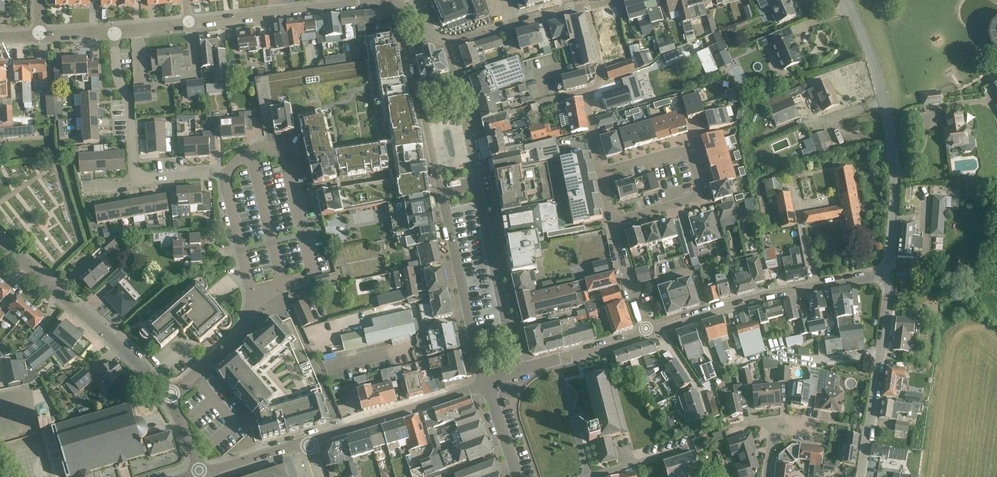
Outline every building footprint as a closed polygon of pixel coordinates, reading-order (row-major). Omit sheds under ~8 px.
[(431,2),(426,4),(435,25),(440,22),(442,27),(447,25),(449,30),(473,21),(471,16),(472,15),(466,0),(431,0),(430,0),(431,2)] [(472,15),(472,16),(474,22),(475,23),(476,22),(488,18),(489,17),(488,16),(487,13),(482,0),(466,0),(472,15)] [(540,4),(539,0),(517,0),(520,9),(526,8),(527,8),(540,4)] [(625,4),(629,21),(637,18),(639,23),(641,31),(636,32),(637,38),(647,35),(654,33),(651,23),(644,0),(639,0),(633,2),(625,4)] [(651,23),(660,21),(654,0),(644,0),(651,23)] [(690,19),(685,0),(667,0),(670,13),(678,11),(681,24),(682,23),(685,34),(683,36),(684,40),(687,40),(687,41),(695,39),(690,21),(691,21),(690,19)] [(702,0),(685,0),(690,19),(697,17),(694,6),(697,6),(700,17),(706,16),(703,4),(702,0)] [(761,8),(771,4),(776,15),(773,16),(776,23),(778,22),(779,23),(796,16),(788,0),(757,0),(761,8)] [(752,5),(743,8),(747,20),(755,18),(752,5)] [(390,10),(366,12),(368,25),(391,22),(390,10)] [(365,38),(367,38),(366,31),(369,30),(368,25),(366,12),(356,13),(358,26),(356,26),(357,39),(365,38)] [(356,13),(342,15),(345,40),(345,41),(357,39),(356,26),(358,26),(356,13)] [(591,40),(584,14),(569,18),(576,43),(575,44),(570,45),(576,69),(583,67),(585,76),(595,74),(597,64),(598,64),(592,39),(591,40)] [(320,44),(328,43),(345,40),(342,15),(340,15),(316,18),(320,44)] [(710,28),(712,33),(717,32),(713,17),(707,19),(710,28)] [(990,24),(988,34),(990,45),(996,51),(996,17),(990,24)] [(320,44),(316,18),(305,19),(306,33),(304,33),(305,40),(317,39),(318,44),(320,44)] [(576,43),(569,18),(558,21),(565,44),(574,41),(575,44),(576,43)] [(300,46),(299,41),(305,40),(304,33),(306,33),(305,19),(285,21),(289,48),(300,46)] [(289,48),(285,21),(273,22),(274,34),(269,34),(269,37),(271,48),(271,51),(289,48)] [(565,44),(558,21),(548,23),(552,40),(559,38),(562,48),(566,46),(565,44)] [(391,22),(368,25),(369,30),(376,29),(377,36),(394,33),(392,22),(391,22)] [(552,53),(550,46),(546,31),(542,27),(542,25),(516,32),(520,50),(538,45),(539,49),(543,48),(545,55),(552,53)] [(789,39),(785,28),(770,35),(774,45),(773,46),(783,70),(800,62),(797,54),(799,54),(795,45),(794,46),(790,38),(789,39)] [(269,37),(256,39),(255,31),(246,32),(246,33),(237,35),(240,51),(248,50),(248,52),(258,51),(257,50),(271,48),(269,37)] [(721,31),(712,35),(721,52),(729,48),(721,31)] [(400,179),(401,179),(426,175),(427,175),(427,170),(426,166),(426,164),(425,164),(424,164),(423,160),(421,148),(423,148),(421,140),(420,132),(419,132),(411,100),(409,100),(406,80),(403,80),(398,49),(397,49),(394,33),(377,36),(370,37),(367,38),(365,38),(365,41),(368,60),(255,79),(263,130),(264,130),(274,128),(274,129),(275,135),(294,132),(294,131),(301,129),(303,140),(314,185),(337,180),(336,179),(398,170),(399,170),(399,175),(400,179)] [(203,67),(212,66),(214,82),(229,80),(225,50),(219,50),(217,36),(200,37),(201,47),(203,67)] [(474,44),(477,54),(483,52),(483,53),(503,46),(500,36),(474,44)] [(656,41),(657,43),(660,54),(675,50),(673,40),(664,43),(663,39),(656,41)] [(473,71),(485,67),(486,67),(485,62),(480,64),(477,54),(474,44),(473,44),(459,49),(466,69),(472,67),(473,71)] [(641,54),(638,45),(629,47),(632,60),(635,71),(650,66),(650,64),(654,63),(653,61),(649,52),(641,54)] [(433,47),(423,49),(425,56),(417,58),(421,78),(430,76),(430,78),(440,76),(439,73),(447,71),(443,52),(434,54),(433,47)] [(680,49),(663,56),(666,63),(683,56),(680,49)] [(169,51),(173,84),(181,83),(180,68),(190,67),(188,52),(181,52),(180,50),(169,51)] [(173,84),(169,51),(158,52),(159,55),(151,55),(153,71),(163,70),(164,85),(173,84)] [(74,58),(75,76),(83,75),(83,82),(88,82),(88,78),(99,77),(98,62),(87,62),(87,57),(74,58)] [(486,67),(485,67),(487,72),(483,74),(469,78),(477,100),(477,101),(498,94),(496,89),(525,79),(518,57),(486,67)] [(75,76),(74,58),(62,58),(62,64),(53,65),(54,82),(63,81),(63,83),(68,83),(68,76),(75,76)] [(46,61),(30,62),(31,82),(31,74),(39,73),(40,87),(47,86),(46,61)] [(631,61),(605,69),(609,80),(635,71),(631,61)] [(30,62),(14,63),(14,74),(15,74),(16,83),(31,82),(30,62)] [(558,92),(565,91),(586,85),(583,72),(562,77),(555,79),(558,92)] [(610,96),(603,98),(607,110),(631,103),(631,102),(635,101),(642,99),(638,85),(637,83),(638,82),(636,75),(622,80),(623,80),(625,88),(624,88),(614,92),(609,93),(610,96)] [(203,80),(186,81),(188,98),(205,96),(203,80)] [(829,82),(808,91),(811,99),(818,96),(824,111),(838,104),(835,96),(832,89),(829,82)] [(526,84),(518,86),(520,94),(529,92),(526,84)] [(152,102),(150,85),(133,87),(135,104),(152,102)] [(765,101),(768,108),(776,127),(799,117),(792,98),(807,91),(804,85),(765,101)] [(687,117),(703,112),(697,95),(702,93),(700,89),(694,91),(695,94),(681,98),(687,117)] [(47,117),(55,116),(55,108),(53,91),(45,92),(47,117)] [(55,108),(61,108),(60,94),(57,94),(56,91),(53,91),(55,108)] [(74,107),(81,107),(97,106),(97,93),(81,94),(81,95),(74,95),(74,107)] [(940,93),(922,95),(923,104),(941,101),(940,93)] [(498,94),(477,101),(479,109),(501,103),(500,98),(499,99),(498,94)] [(565,102),(566,106),(571,133),(588,130),(582,97),(565,102)] [(507,112),(516,111),(516,109),(509,111),(507,103),(501,104),(501,103),(479,109),(482,118),(507,112)] [(539,103),(530,105),(533,115),(537,114),(540,107),(539,103)] [(81,107),(82,118),(98,118),(97,106),(81,107)] [(708,128),(728,122),(723,106),(703,112),(708,128)] [(12,128),(11,107),(2,107),(3,122),(0,122),(0,129),(12,128)] [(665,114),(671,135),(687,130),(681,110),(665,114)] [(507,112),(482,118),(482,120),(481,120),(484,129),(510,122),(508,116),(517,114),(516,111),(507,112)] [(232,120),(233,137),(246,137),(245,131),(252,131),(251,112),(239,113),(239,119),(232,120)] [(597,128),(612,124),(617,122),(614,112),(595,118),(597,128)] [(233,137),(232,120),(225,120),(224,114),(213,115),(214,132),(215,138),(221,138),(233,137)] [(650,119),(656,140),(671,135),(665,114),(650,119)] [(947,147),(959,146),(960,149),(965,153),(971,152),(975,146),(974,140),(969,136),(965,137),(964,128),(962,114),(945,116),(947,130),(945,131),(947,147)] [(77,131),(83,130),(99,129),(98,118),(82,118),(76,119),(77,131)] [(635,124),(640,144),(656,140),(650,119),(635,124)] [(510,122),(484,129),(487,137),(532,126),(531,123),(523,125),(522,121),(513,124),(514,125),(511,126),(510,122)] [(147,139),(165,137),(164,122),(146,123),(147,139)] [(550,129),(549,123),(544,125),(546,133),(547,139),(561,136),(559,127),(550,129)] [(547,139),(546,133),(544,125),(543,124),(532,127),(532,126),(487,137),(487,138),(486,138),(492,158),(506,154),(506,151),(523,146),(547,139)] [(640,144),(635,124),(619,129),(625,149),(640,144)] [(34,136),(34,127),(12,128),(0,129),(0,138),(34,136)] [(54,127),(45,128),(45,137),(54,136),(54,127)] [(99,142),(99,129),(83,130),(83,143),(99,142)] [(725,145),(723,138),(720,129),(700,135),(705,151),(725,145)] [(196,139),(197,157),(210,156),(210,152),(216,152),(215,138),(214,132),(203,132),(203,139),(196,139)] [(815,148),(808,151),(810,157),(829,149),(821,132),(810,137),(815,148)] [(197,157),(196,139),(189,140),(189,133),(177,134),(179,154),(185,154),(185,158),(197,157)] [(607,156),(621,152),(615,133),(601,137),(607,156)] [(166,152),(165,137),(147,139),(148,154),(166,152)] [(543,143),(523,148),(523,146),(506,151),(506,154),(507,155),(492,159),(494,172),(522,166),(522,167),(542,162),(547,161),(561,158),(556,139),(543,143)] [(725,145),(705,151),(710,166),(730,160),(725,145)] [(124,151),(109,152),(110,171),(125,170),(124,151)] [(109,152),(94,153),(95,171),(110,171),(109,152)] [(560,159),(574,223),(603,217),(599,195),(595,175),(596,175),(591,152),(560,159)] [(95,171),(94,153),(79,154),(80,172),(95,171)] [(709,183),(734,175),(730,160),(710,166),(714,181),(709,182),(709,183)] [(554,204),(547,163),(494,173),(497,187),(498,187),(500,199),(499,199),(502,213),(541,207),(554,204)] [(840,206),(821,209),(824,220),(842,217),(845,216),(849,235),(861,233),(858,214),(860,214),(851,167),(834,170),(840,206)] [(652,189),(659,187),(654,170),(647,173),(652,189)] [(317,194),(322,216),(388,204),(429,196),(430,196),(427,175),(426,175),(401,179),(353,186),(354,187),(338,189),(317,194)] [(734,175),(709,183),(714,198),(732,193),(727,178),(735,175),(734,175)] [(621,198),(638,193),(633,177),(616,182),(621,198)] [(967,192),(977,191),(975,178),(965,180),(967,192)] [(190,206),(197,205),(198,212),(211,211),(210,193),(202,194),(201,187),(189,188),(191,212),(190,206)] [(191,212),(189,188),(176,189),(177,190),(170,191),(172,217),(179,216),(179,213),(191,212)] [(783,194),(775,195),(781,227),(796,225),(790,193),(783,194)] [(166,195),(154,197),(157,213),(169,211),(166,195)] [(429,196),(388,204),(394,235),(397,234),(397,235),(415,231),(430,229),(430,227),(434,226),(432,211),(429,196)] [(154,197),(142,200),(145,215),(157,213),(154,197)] [(934,197),(932,223),(944,224),(945,209),(951,209),(952,198),(934,197)] [(142,200),(130,202),(133,217),(145,215),(142,200)] [(130,202),(119,204),(121,219),(133,217),(130,202)] [(541,234),(543,233),(547,233),(559,231),(560,231),(565,230),(560,203),(554,204),(541,207),(502,213),(506,239),(520,237),(541,234)] [(734,203),(717,206),(720,221),(737,218),(734,203)] [(119,204),(107,206),(109,221),(121,219),(119,204)] [(109,221),(107,206),(95,208),(97,223),(109,221)] [(688,215),(692,227),(690,231),(691,236),(696,238),(697,243),(721,235),(712,208),(688,215)] [(657,221),(662,239),(678,234),(673,216),(657,221)] [(767,217),(757,219),(760,233),(769,231),(767,217)] [(216,228),(215,220),(211,220),(208,223),(208,228),(216,228)] [(642,226),(647,244),(662,239),(657,221),(642,226)] [(913,258),(913,249),(922,249),(922,239),(912,238),(913,223),(900,223),(897,257),(913,258)] [(430,229),(415,231),(416,237),(403,240),(404,246),(407,247),(417,246),(437,242),(434,226),(430,227),(430,229)] [(647,244),(642,226),(626,231),(631,248),(647,244)] [(191,236),(191,234),(179,235),(179,241),(173,241),(173,244),(171,246),(172,254),(174,256),(174,260),(184,259),(184,258),(191,258),(191,263),(202,262),(201,252),(200,252),(199,246),(205,246),(204,235),(200,235),(191,236)] [(541,234),(520,237),(506,239),(508,256),(511,274),(536,269),(534,260),(541,258),(538,243),(543,242),(542,234),(541,234)] [(108,253),(118,243),(120,241),(115,235),(102,247),(108,253)] [(413,268),(413,269),(441,263),(437,244),(417,248),(420,261),(408,264),(409,269),(413,268)] [(686,246),(681,248),(683,256),(689,254),(686,246)] [(774,248),(763,250),(765,262),(767,270),(771,279),(776,278),(779,274),(777,259),(774,248)] [(805,278),(803,265),(799,248),(789,249),(791,257),(782,258),(787,282),(805,278)] [(696,253),(689,255),(693,267),(698,266),(699,265),(698,263),(696,253)] [(757,253),(745,256),(747,262),(748,267),(750,273),(751,273),(753,284),(764,281),(771,280),(771,279),(767,270),(762,272),(758,259),(757,253)] [(78,276),(90,289),(108,272),(97,259),(78,276)] [(606,260),(592,264),(595,275),(609,272),(606,260)] [(636,277),(649,273),(647,266),(634,270),(636,277)] [(735,277),(733,277),(734,283),(737,295),(755,290),(753,284),(751,273),(750,273),(748,267),(740,269),(741,275),(735,277)] [(417,287),(413,269),(413,268),(409,269),(389,274),(390,279),(394,278),(397,289),(404,287),(405,290),(376,297),(379,307),(408,300),(419,297),(447,290),(443,270),(424,273),(427,285),(417,287)] [(108,282),(114,289),(105,297),(121,315),(135,303),(118,284),(127,277),(121,270),(108,282)] [(528,295),(536,294),(534,283),(536,283),(533,272),(512,277),(516,295),(528,293),(528,295)] [(573,285),(536,294),(528,295),(528,293),(516,295),(523,323),(536,320),(535,318),(579,307),(584,306),(585,306),(583,297),(587,296),(586,293),(615,286),(612,273),(573,283),(573,285)] [(649,273),(636,277),(639,284),(651,281),(649,273)] [(315,277),(317,287),(318,287),(318,288),(331,285),(331,283),(329,274),(315,277)] [(715,277),(719,293),(720,298),(730,295),(726,281),(725,275),(715,277)] [(719,293),(715,277),(708,279),(710,286),(705,287),(709,303),(719,301),(717,294),(719,293)] [(667,316),(680,312),(679,310),(686,307),(686,310),(699,305),(690,278),(677,282),(678,282),(671,284),(658,288),(667,316)] [(1,302),(12,290),(0,279),(0,301),(1,302)] [(220,310),(205,292),(206,291),(207,290),(207,289),(207,288),(208,287),(208,286),(207,285),(207,284),(207,283),(206,282),(205,281),(204,280),(203,279),(202,279),(200,279),(199,279),(197,279),(196,280),(188,287),(189,289),(158,316),(157,314),(143,326),(142,327),(141,328),(141,329),(141,330),(140,331),(140,332),(140,333),(141,334),(141,335),(141,336),(142,336),(143,337),(143,338),(144,338),(145,339),(146,339),(147,339),(148,340),(149,339),(150,339),(151,339),(152,339),(153,338),(161,348),(180,332),(187,341),(194,335),(200,343),(218,326),(219,327),(219,328),(221,329),(222,329),(223,329),(225,329),(226,329),(227,329),(228,329),(229,328),(230,327),(231,326),(231,325),(231,324),(232,323),(232,322),(232,321),(232,320),(231,319),(231,318),(230,317),(222,308),(220,310)] [(861,325),(855,326),(852,307),(858,306),(855,291),(850,291),(850,287),(831,290),(833,304),(836,320),(837,319),(840,336),(824,338),(827,355),(842,353),(865,349),(861,325)] [(585,306),(584,306),(588,313),(605,308),(623,302),(618,288),(600,294),(603,302),(593,305),(590,297),(588,298),(587,296),(583,297),(585,306)] [(419,297),(408,300),(409,303),(418,302),(419,306),(438,302),(438,303),(449,301),(447,291),(447,290),(419,297)] [(820,318),(818,310),(826,308),(823,293),(807,296),(812,319),(820,318)] [(21,319),(32,307),(20,297),(9,309),(21,319)] [(795,299),(783,301),(788,321),(799,319),(795,299)] [(438,302),(419,306),(422,321),(425,320),(425,323),(434,321),(434,319),(452,315),(449,301),(438,303),(438,302)] [(303,330),(314,325),(304,302),(293,307),(303,330)] [(605,309),(613,334),(633,328),(624,302),(605,309)] [(764,306),(768,319),(782,316),(779,302),(774,304),(772,304),(764,306)] [(768,319),(764,306),(763,306),(762,306),(748,309),(750,317),(758,315),(760,325),(768,323),(767,320),(768,319)] [(32,307),(21,319),(34,329),(45,317),(32,307)] [(343,345),(331,348),(333,354),(344,351),(367,345),(391,340),(399,338),(410,335),(415,334),(413,321),(410,310),(391,315),(377,318),(372,320),(373,328),(363,331),(341,336),(343,345)] [(741,326),(750,323),(747,312),(738,315),(741,326)] [(719,336),(725,351),(728,350),(725,341),(728,340),(727,336),(722,316),(715,318),(717,325),(715,326),(718,336),(719,336)] [(281,324),(276,318),(264,328),(265,328),(254,337),(254,336),(242,347),(243,347),(235,354),(234,354),(214,371),(225,383),(225,382),(234,392),(233,392),(253,415),(255,414),(258,426),(257,426),(262,441),(281,435),(281,434),(287,432),(287,433),(315,425),(315,426),(330,421),(323,396),(323,397),(321,391),(321,390),(291,320),(281,324)] [(576,328),(573,318),(559,322),(539,327),(525,331),(530,354),(533,356),(563,348),(596,339),(592,323),(576,328)] [(717,325),(715,318),(703,322),(711,348),(715,347),(721,364),(728,362),(724,351),(725,351),(719,336),(718,336),(715,326),(717,325)] [(910,338),(910,334),(913,334),(914,320),(897,318),(895,332),(895,336),(894,336),(893,349),(907,351),(909,338),(910,338)] [(801,335),(809,333),(806,319),(798,321),(801,335)] [(750,323),(741,326),(731,329),(736,350),(742,349),(744,358),(765,352),(757,321),(750,323)] [(807,324),(809,333),(810,335),(826,331),(824,321),(807,324)] [(78,331),(71,326),(67,322),(59,331),(54,326),(41,341),(46,345),(47,345),(55,354),(54,355),(55,355),(65,367),(79,355),(82,357),(92,345),(83,337),(84,337),(82,335),(85,331),(81,328),(78,331)] [(425,346),(427,355),(446,352),(447,356),(456,354),(455,350),(459,349),(454,325),(425,331),(425,330),(418,332),(416,336),(419,347),(425,346)] [(704,354),(700,342),(694,325),(675,332),(681,348),(684,348),(688,360),(704,354)] [(767,325),(759,327),(762,339),(770,337),(767,325)] [(34,345),(45,332),(40,328),(29,340),(34,345)] [(391,340),(393,345),(411,341),(410,335),(399,338),(391,340)] [(785,338),(787,348),(804,344),(802,335),(785,338)] [(658,340),(653,341),(653,340),(639,345),(642,357),(657,352),(655,348),(660,346),(658,340)] [(25,360),(30,379),(37,373),(35,370),(55,355),(54,355),(55,354),(47,345),(46,345),(47,345),(28,361),(26,359),(25,360)] [(642,357),(639,345),(626,349),(630,361),(642,357)] [(630,361),(626,349),(613,353),(617,365),(630,361)] [(22,381),(18,361),(16,352),(10,354),(12,362),(3,364),(9,388),(23,385),(22,381)] [(666,360),(671,356),(668,352),(663,355),(666,360)] [(433,381),(436,380),(437,387),(439,386),(440,390),(446,389),(444,382),(466,378),(460,354),(428,361),(433,381)] [(671,356),(666,360),(669,364),(664,367),(666,370),(661,373),(666,382),(672,378),(672,379),(683,372),(675,360),(674,360),(671,356)] [(709,359),(697,364),(700,373),(702,372),(705,382),(713,379),(716,378),(709,359)] [(18,361),(22,381),(30,379),(25,360),(18,361)] [(109,365),(96,375),(103,383),(107,379),(111,383),(119,377),(118,376),(123,372),(115,363),(111,367),(109,365)] [(739,372),(742,384),(743,387),(753,384),(749,370),(748,366),(740,369),(740,372),(739,372)] [(779,367),(778,382),(789,383),(790,367),(779,367)] [(903,379),(904,370),(887,367),(883,396),(893,397),(894,392),(900,393),(901,387),(902,380),(902,379),(903,379)] [(396,402),(391,383),(390,379),(395,377),(393,368),(380,371),(384,385),(371,388),(357,391),(363,411),(381,406),(396,402)] [(84,369),(66,384),(75,395),(94,380),(84,369)] [(655,373),(654,369),(636,374),(643,386),(650,382),(647,378),(655,373)] [(796,384),(794,397),(793,397),(791,406),(803,407),(803,405),(808,405),(809,396),(815,397),(816,393),(816,394),(819,371),(814,370),(813,376),(810,376),(809,381),(803,381),(803,385),(796,384)] [(827,383),(828,373),(819,371),(816,394),(823,394),(821,409),(840,412),(842,392),(829,390),(830,383),(827,383)] [(683,372),(672,379),(680,390),(690,383),(683,372)] [(418,373),(402,377),(406,397),(409,399),(423,395),(418,374),(418,373)] [(418,374),(423,395),(431,393),(426,373),(418,374)] [(596,427),(586,430),(589,441),(595,440),(601,463),(616,459),(611,437),(628,433),(614,379),(607,381),(606,374),(584,379),(596,427)] [(356,385),(367,382),(366,376),(354,378),(356,385)] [(705,382),(701,384),(706,393),(712,391),(716,390),(713,379),(705,382)] [(747,406),(743,387),(742,384),(733,386),(736,397),(726,399),(730,416),(732,416),(733,417),(737,416),(737,414),(742,413),(741,408),(747,406)] [(765,386),(768,408),(781,406),(778,385),(765,386)] [(768,408),(765,386),(752,388),(754,409),(768,408)] [(682,410),(700,405),(695,391),(678,397),(682,410)] [(425,422),(473,406),(470,397),(434,410),(422,413),(425,422)] [(896,403),(893,402),(882,400),(879,417),(891,419),(897,420),(898,412),(908,414),(907,417),(920,419),(922,405),(919,404),(919,403),(904,401),(904,404),(902,404),(903,400),(896,399),(896,403)] [(716,403),(710,405),(713,417),(719,415),(716,403)] [(700,405),(682,410),(685,420),(689,422),(692,421),(692,422),(704,418),(700,405)] [(71,476),(81,474),(79,476),(93,476),(92,475),(87,472),(118,463),(119,466),(128,463),(127,460),(145,455),(144,453),(146,452),(144,447),(148,446),(151,457),(177,450),(172,433),(147,440),(146,438),(146,437),(147,436),(148,434),(148,432),(148,430),(148,428),(147,426),(145,423),(144,421),(143,421),(141,420),(140,420),(138,420),(135,420),(133,415),(135,415),(133,407),(131,407),(130,406),(59,427),(54,419),(51,419),(50,415),(37,418),(41,430),(53,427),(53,428),(52,429),(67,476),(71,476)] [(473,406),(425,422),(427,430),(434,427),(455,421),(454,420),(476,413),(473,406)] [(443,434),(480,423),(476,413),(454,420),(455,421),(456,425),(442,430),(443,434)] [(418,415),(403,420),(409,439),(405,440),(408,451),(427,445),(418,415)] [(403,420),(393,423),(398,442),(405,440),(409,439),(403,420)] [(896,422),(894,431),(907,433),(909,424),(896,422)] [(393,423),(381,427),(387,445),(388,451),(400,448),(398,442),(393,423)] [(469,461),(491,453),(480,423),(443,434),(443,435),(437,437),(437,436),(430,438),(434,450),(429,458),(420,462),(422,467),(425,476),(439,471),(468,460),(469,461)] [(381,427),(368,430),(368,431),(374,452),(375,454),(382,452),(380,447),(387,445),(381,427)] [(430,438),(437,436),(434,427),(427,430),(430,438)] [(346,437),(350,452),(343,455),(346,464),(343,465),(343,466),(347,476),(352,476),(357,475),(352,458),(374,452),(368,431),(346,437)] [(846,447),(856,448),(858,434),(848,433),(846,447)] [(738,454),(741,465),(736,466),(739,476),(753,476),(758,467),(755,457),(757,456),(750,434),(728,441),(732,456),(738,454)] [(694,447),(705,442),(703,436),(692,441),(694,447)] [(350,452),(346,437),(331,441),(324,457),(326,466),(330,466),(332,470),(343,466),(343,465),(346,464),(343,455),(350,452)] [(705,442),(694,447),(697,453),(707,449),(705,442)] [(809,461),(812,445),(800,443),(799,445),(792,445),(786,450),(795,462),(798,460),(809,461)] [(809,461),(809,465),(814,466),(813,476),(818,476),(820,476),(824,446),(812,445),(809,461)] [(856,448),(846,447),(844,446),(842,463),(854,464),(856,448)] [(873,446),(871,455),(872,456),(888,458),(904,460),(905,451),(889,449),(873,446)] [(795,462),(786,450),(779,455),(778,462),(776,462),(774,474),(791,476),(792,464),(795,462)] [(685,476),(686,476),(700,473),(694,453),(679,457),(685,476)] [(679,457),(663,462),(667,476),(685,476),(679,457)] [(499,474),(494,461),(455,475),(455,476),(491,476),(499,474)] [(824,462),(822,470),(834,472),(835,464),(824,462)] [(911,476),(915,476),(916,476),(920,463),(915,462),(911,476)] [(293,465),(257,476),(296,476),(293,465)] [(422,467),(410,471),(412,476),(425,476),(422,467)]
